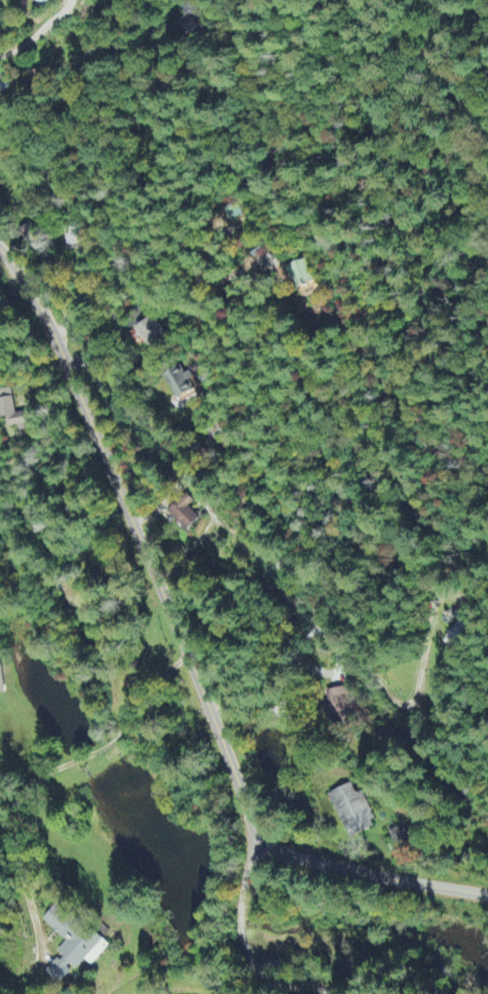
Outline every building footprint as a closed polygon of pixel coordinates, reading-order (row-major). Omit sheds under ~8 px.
[(10,80),(0,75),(0,98),(2,99),(10,80)] [(290,267),(298,288),(316,281),(308,260),(290,267)] [(135,329),(149,349),(167,337),(153,317),(135,329)] [(165,376),(179,404),(197,394),(183,367),(165,376)] [(10,390),(0,391),(0,420),(6,419),(7,427),(24,425),(23,413),(14,414),(10,390)] [(188,509),(194,503),(185,494),(166,513),(186,532),(199,519),(188,509)] [(329,725),(355,717),(347,687),(326,693),(328,701),(323,703),(329,725)] [(328,795),(348,840),(376,827),(360,793),(355,795),(350,784),(328,795)] [(42,921),(65,943),(56,952),(61,957),(45,974),(59,987),(73,971),(75,973),(85,962),(92,967),(110,948),(95,933),(92,936),(58,904),(42,921)]
